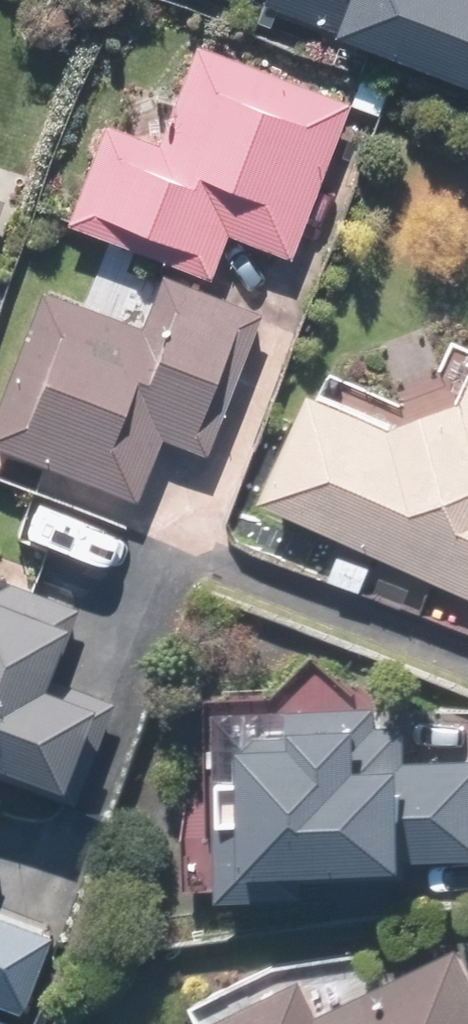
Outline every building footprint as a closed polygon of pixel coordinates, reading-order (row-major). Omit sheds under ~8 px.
[(353,32),(357,22),(467,67),(467,0),(274,0),(353,32)] [(299,257),(362,94),(205,33),(165,137),(112,117),(73,219),(220,275),(236,233),(299,257)] [(16,197),(0,191),(0,235),(16,197)] [(51,289),(0,415),(0,433),(149,493),(173,433),(214,449),(271,307),(175,268),(167,286),(104,260),(87,303),(51,289)] [(334,370),(276,493),(467,585),(467,404),(421,416),(334,370)] [(88,774),(117,691),(61,671),(83,608),(0,579),(0,743),(88,774)] [(240,696),(235,883),(323,885),(323,871),(424,875),(424,849),(467,851),(467,758),(417,756),(418,720),(391,719),(392,700),(240,696)] [(13,804),(0,798),(0,833),(13,804)] [(29,1011),(62,935),(0,909),(0,999),(29,1011)] [(232,1005),(240,1023),(467,1023),(467,945),(332,1005),(316,968),(232,1005)]
